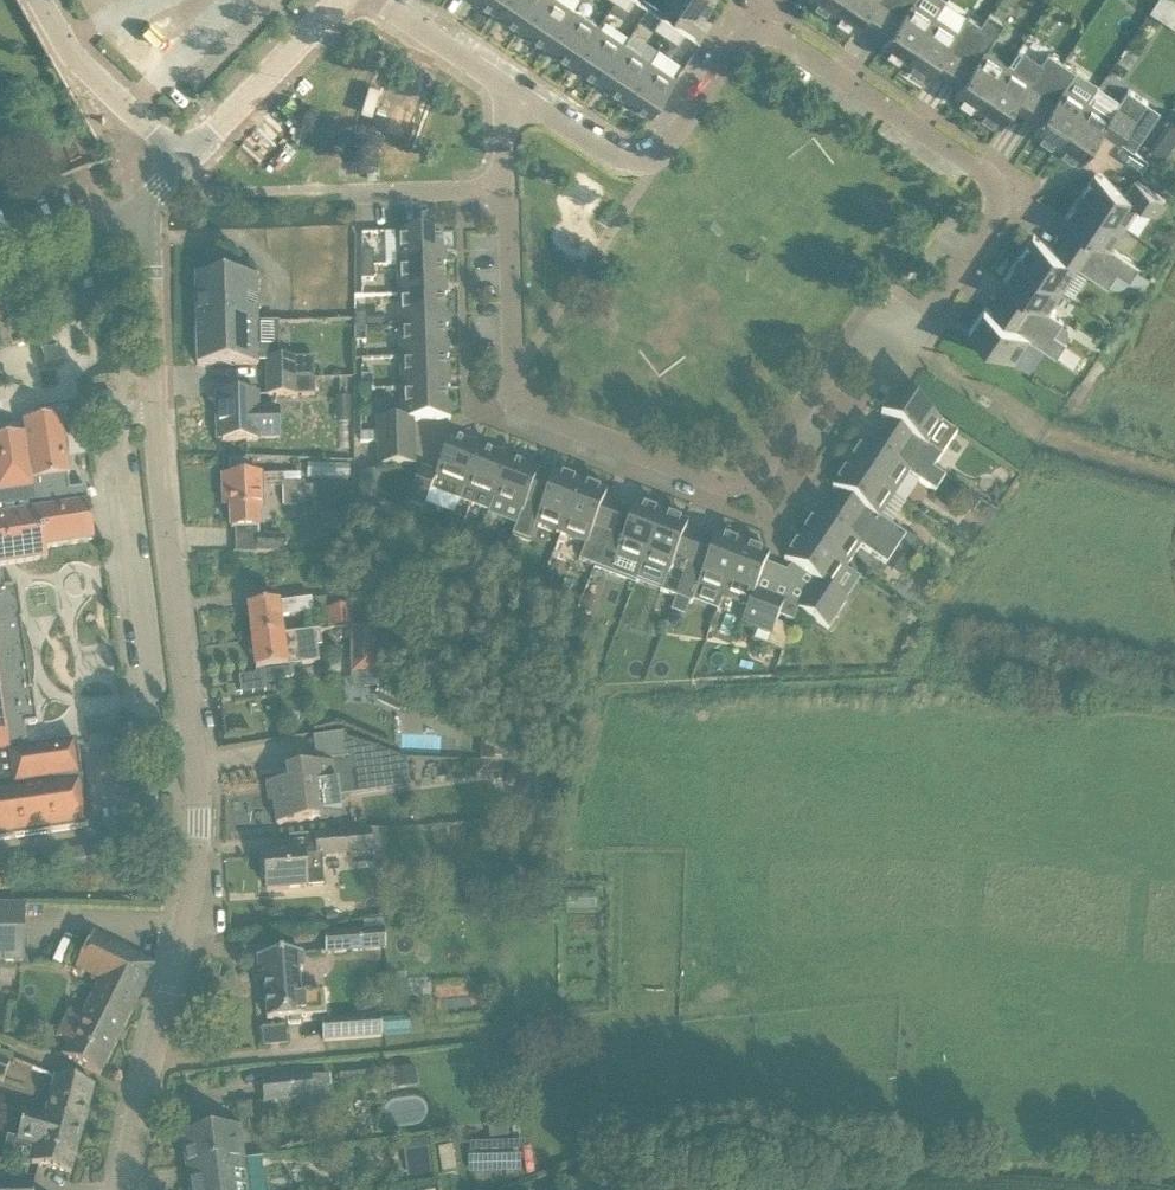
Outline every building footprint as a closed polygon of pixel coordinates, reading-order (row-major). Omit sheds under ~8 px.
[(480,3),(482,0),(496,9),(502,0),(476,0),(480,3)] [(496,9),(494,12),(506,20),(508,17),(521,27),(539,0),(502,0),(496,9)] [(521,27),(520,29),(532,37),(533,34),(547,44),(573,6),(577,0),(539,0),(521,27)] [(609,6),(625,17),(632,8),(627,5),(630,0),(614,0),(609,6)] [(688,24),(696,11),(703,16),(714,0),(651,0),(688,24)] [(834,12),(842,0),(816,0),(834,12)] [(834,12),(857,28),(876,0),(842,0),(834,12)] [(889,7),(902,16),(883,45),(906,60),(937,15),(915,0),(894,0),(889,7)] [(994,9),(1003,15),(1010,6),(1001,0),(1000,0),(994,9)] [(1151,9),(1162,16),(1173,0),(1172,0),(1157,0),(1151,9)] [(573,6),(547,44),(545,47),(557,54),(559,52),(573,61),(598,23),(573,6)] [(983,24),(961,56),(974,64),(955,93),(978,109),(1009,63),(987,48),(1005,21),(990,11),(982,23),(983,24)] [(673,23),(662,15),(656,24),(667,32),(673,23)] [(937,15),(906,60),(930,76),(949,47),(961,56),(983,24),(982,23),(969,15),(959,29),(937,15)] [(598,23),(573,61),(571,64),(583,72),(585,69),(599,78),(624,41),(598,23)] [(673,23),(667,32),(679,39),(685,31),(673,23)] [(667,32),(659,45),(667,50),(675,49),(680,41),(679,39),(667,32)] [(137,64),(149,51),(147,50),(147,51),(139,43),(139,42),(138,41),(125,54),(137,64)] [(624,41),(599,78),(597,81),(609,89),(611,86),(625,96),(650,58),(624,41)] [(1009,63),(978,109),(1002,124),(1030,82),(1043,91),(1063,60),(1049,51),(1042,60),(1021,45),(1009,63)] [(650,58),(625,96),(623,98),(635,106),(637,104),(652,114),(677,76),(650,58)] [(1063,60),(1043,91),(1056,99),(1035,129),(1059,145),(1089,99),(1067,84),(1077,70),(1063,60)] [(1089,99),(1059,145),(1082,161),(1104,128),(1122,140),(1137,117),(1151,126),(1162,110),(1129,88),(1123,97),(1101,83),(1090,99),(1089,99)] [(1154,150),(1165,157),(1174,143),(1174,142),(1164,134),(1154,150)] [(1096,171),(1080,194),(1126,225),(1141,203),(1157,213),(1166,199),(1136,179),(1127,192),(1096,171)] [(1126,225),(1080,194),(1065,217),(1096,239),(1088,251),(1088,252),(1118,272),(1117,273),(1130,281),(1138,269),(1140,265),(1112,247),(1126,225)] [(440,232),(384,234),(385,266),(396,266),(442,264),(442,265),(445,265),(444,250),(441,251),(440,232)] [(1034,234),(1018,257),(1064,288),(1079,266),(1108,286),(1110,284),(1115,287),(1121,286),(1126,284),(1130,281),(1117,273),(1118,272),(1088,252),(1088,251),(1076,243),(1067,256),(1034,234)] [(361,253),(361,267),(373,267),(373,253),(361,253)] [(1064,288),(1018,257),(1002,280),(1033,301),(1024,314),(1054,334),(1055,333),(1066,340),(1070,334),(1068,325),(1063,322),(1064,320),(1049,310),(1064,288)] [(442,264),(396,266),(397,297),(442,295),(442,296),(446,296),(445,281),(442,282),(442,265),(442,264)] [(373,267),(361,267),(361,281),(373,281),(373,267)] [(1138,269),(1130,281),(1142,289),(1150,277),(1138,269)] [(194,278),(195,325),(256,324),(255,277),(194,278)] [(442,295),(397,297),(398,328),(443,326),(444,327),(447,327),(446,313),(443,313),(442,296),(442,295)] [(1054,334),(1024,314),(1016,326),(985,306),(969,330),(1015,361),(1030,338),(1057,356),(1067,341),(1066,340),(1055,333),(1054,334)] [(354,315),(353,329),(365,329),(365,315),(354,315)] [(366,315),(366,328),(383,327),(382,315),(366,315)] [(256,324),(195,325),(196,367),(257,366),(256,324)] [(443,326),(398,328),(399,359),(444,357),(444,358),(448,358),(447,344),(444,344),(444,327),(443,326)] [(365,329),(353,329),(353,343),(365,343),(365,329)] [(444,357),(399,359),(400,390),(445,389),(449,389),(448,375),(445,375),(444,358),(444,357)] [(265,360),(266,381),(313,380),(313,359),(265,360)] [(372,392),(372,377),(361,377),(360,391),(372,392)] [(313,380),(266,381),(266,398),(313,397),(313,380)] [(376,421),(376,433),(359,434),(359,444),(377,444),(376,437),(413,436),(412,421),(450,420),(449,406),(446,406),(445,389),(400,390),(401,420),(376,421)] [(942,424),(896,393),(880,417),(910,438),(902,450),(932,470),(941,457),(926,447),(942,424)] [(258,409),(258,396),(223,397),(223,410),(216,410),(217,442),(276,441),(277,409),(258,409)] [(334,425),(351,425),(352,398),(335,397),(334,425)] [(46,560),(45,549),(93,542),(87,505),(85,489),(71,491),(63,493),(61,478),(68,477),(59,418),(23,424),(25,437),(0,440),(0,567),(46,560)] [(377,452),(413,451),(413,436),(376,437),(377,444),(377,452)] [(435,475),(420,469),(407,503),(423,509),(431,491),(459,501),(463,492),(479,449),(480,449),(481,446),(467,441),(466,444),(449,438),(435,475)] [(863,443),(847,466),(893,497),(907,475),(934,493),(944,478),(932,470),(902,450),(893,463),(863,443)] [(479,449),(463,492),(459,501),(488,513),(492,503),(508,460),(509,460),(510,457),(496,452),(495,455),(480,449),(479,449)] [(413,451),(377,452),(377,468),(414,466),(413,451)] [(492,503),(520,514),(521,514),(525,503),(526,503),(539,469),(525,463),(524,466),(509,460),(508,460),(492,503)] [(306,477),(349,481),(350,466),(307,463),(306,477)] [(228,478),(222,478),(222,496),(229,496),(230,530),(236,530),(254,530),(257,530),(257,510),(261,510),(260,489),(260,476),(247,477),(247,464),(228,464),(228,478)] [(893,497),(847,466),(831,490),(862,510),(853,523),(895,551),(905,537),(878,519),(893,497)] [(358,498),(368,499),(370,474),(360,473),(358,498)] [(521,514),(520,514),(511,536),(529,543),(535,527),(560,536),(579,484),(553,474),(540,508),(526,503),(525,503),(521,514)] [(301,482),(281,483),(282,488),(282,506),(282,508),(303,508),(302,487),(303,487),(302,482),(301,482)] [(579,484),(560,536),(584,546),(578,562),(594,568),(607,534),(593,528),(606,494),(579,484)] [(960,507),(971,515),(980,503),(968,495),(960,507)] [(607,534),(594,568),(610,574),(616,558),(641,567),(661,515),(634,505),(621,539),(607,534)] [(661,515),(641,567),(665,577),(659,593),(675,599),(688,565),(674,560),(687,525),(661,515)] [(814,515),(799,538),(844,569),(859,547),(886,565),(895,551),(853,523),(845,535),(814,515)] [(479,537),(465,532),(461,543),(474,548),(479,537)] [(908,535),(896,552),(912,562),(923,545),(908,535)] [(688,565),(675,599),(691,605),(697,588),(722,598),(742,546),(715,536),(702,570),(688,565)] [(282,555),(283,538),(257,537),(256,554),(282,555)] [(799,538),(783,562),(814,583),(797,608),(827,628),(846,600),(831,590),(844,569),(799,538)] [(283,540),(283,556),(303,556),(303,540),(283,540)] [(742,546),(722,598),(746,607),(740,623),(770,635),(783,603),(754,592),(768,556),(742,546)] [(504,554),(491,549),(487,560),(500,565),(504,554)] [(912,562),(896,552),(885,569),(900,579),(912,562)] [(504,554),(500,565),(510,569),(515,556),(505,553),(504,554)] [(87,829),(74,743),(22,751),(19,727),(36,725),(31,691),(30,691),(19,622),(21,622),(16,588),(0,590),(0,842),(87,829)] [(580,610),(591,614),(596,600),(584,596),(580,610)] [(246,609),(250,640),(281,636),(279,615),(326,610),(325,599),(246,609)] [(350,607),(326,611),(328,629),(353,626),(350,607)] [(377,628),(350,628),(351,675),(377,675),(377,628)] [(281,636),(250,640),(251,642),(247,646),(248,653),(252,656),(254,672),(271,670),(272,681),(293,678),(291,667),(319,664),(316,648),(321,648),(319,631),(281,636)] [(375,751),(344,740),(350,782),(379,778),(375,751)] [(269,786),(275,826),(339,817),(332,766),(284,772),(286,783),(269,786)] [(302,854),(286,855),(262,857),(265,892),(322,888),(320,858),(385,853),(384,830),(314,836),(315,856),(302,857),(302,854)] [(21,965),(22,908),(0,908),(0,964),(21,965)] [(324,955),(384,951),(383,931),(323,935),(324,955)] [(68,1043),(61,1058),(98,1076),(155,966),(92,934),(74,969),(100,982),(82,1018),(68,1010),(54,1036),(68,1043)] [(301,955),(280,957),(256,958),(258,978),(262,977),(266,1022),(286,1021),(287,1026),(301,1025),(301,1017),(324,1015),(323,993),(299,995),(298,972),(302,972),(301,955)] [(322,1042),(381,1038),(379,1018),(320,1022),(322,1042)] [(286,1047),(285,1029),(261,1031),(263,1048),(286,1047)] [(2,1083),(9,1065),(0,1062),(0,1083),(2,1083)] [(416,1067),(389,1070),(391,1086),(399,1085),(399,1089),(418,1087),(416,1067)] [(262,1104),(298,1100),(299,1110),(329,1107),(326,1075),(260,1083),(262,1104)] [(48,1101),(44,1117),(43,1119),(81,1130),(93,1088),(54,1078),(48,1101)] [(24,1112),(24,1114),(15,1143),(35,1148),(30,1165),(69,1175),(81,1130),(43,1119),(44,1117),(24,1112)] [(180,1136),(185,1170),(243,1162),(238,1128),(180,1136)] [(518,1137),(466,1139),(467,1166),(519,1164),(518,1137)] [(403,1141),(405,1175),(429,1174),(427,1140),(403,1141)] [(243,1162),(185,1170),(187,1189),(263,1189),(259,1160),(243,1162)]
